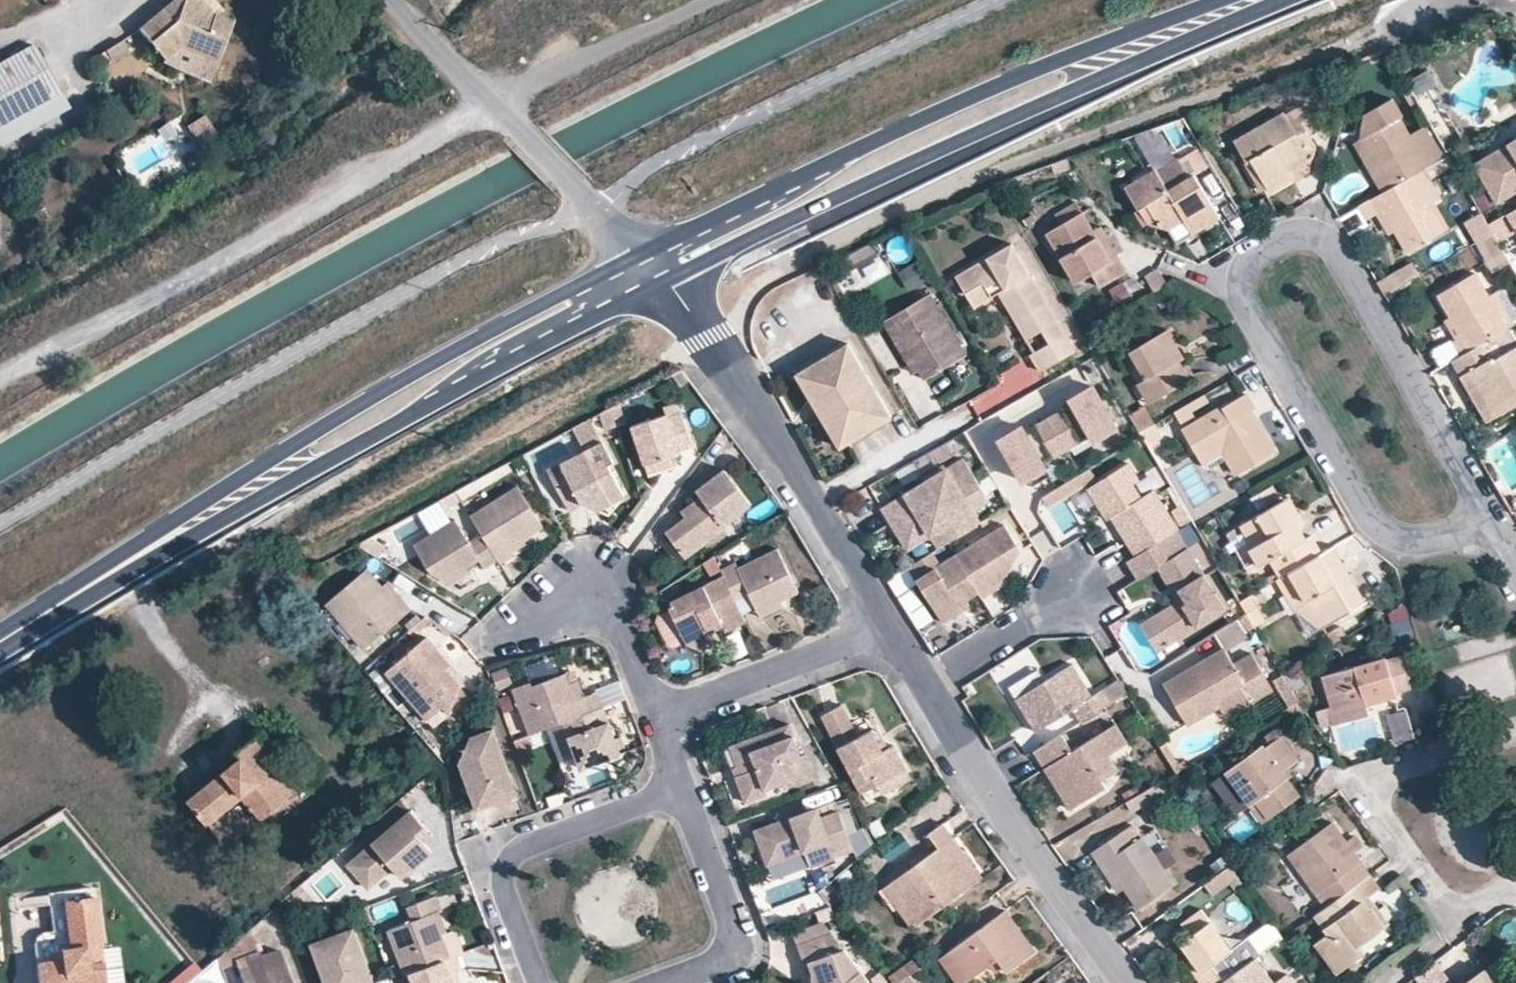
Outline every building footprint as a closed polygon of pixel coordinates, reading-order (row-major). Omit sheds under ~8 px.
[(165,61),(182,50),(219,64),(235,23),(215,16),(202,0),(178,0),(178,2),(142,30),(165,61)] [(215,16),(224,9),(215,0),(202,0),(215,16)] [(61,94),(34,45),(0,64),(0,128),(61,94)] [(212,84),(219,64),(182,50),(165,61),(165,65),(212,84)] [(1420,110),(1410,92),(1404,95),(1415,113),(1420,110)] [(61,94),(0,128),(0,148),(69,109),(61,94)] [(1361,138),(1389,188),(1411,176),(1424,168),(1426,167),(1397,117),(1401,115),(1393,102),(1368,116),(1361,138)] [(1319,128),(1306,103),(1285,115),(1283,112),(1234,140),(1246,162),(1252,158),(1268,186),(1270,189),(1292,177),(1288,170),(1284,163),(1313,146),(1306,135),(1319,128)] [(197,148),(216,138),(205,116),(186,126),(197,148)] [(1508,145),(1511,150),(1490,163),(1509,196),(1515,192),(1515,140),(1508,145)] [(1509,196),(1490,163),(1511,150),(1508,145),(1474,165),(1496,204),(1509,196)] [(1284,163),(1288,170),(1313,156),(1313,146),(1284,163)] [(1144,201),(1158,223),(1169,227),(1183,220),(1191,231),(1218,215),(1193,172),(1189,175),(1178,157),(1156,170),(1154,167),(1123,184),(1136,206),(1144,201)] [(1268,186),(1252,158),(1246,162),(1244,163),(1259,190),(1268,186)] [(1424,168),(1411,176),(1426,203),(1439,195),(1424,168)] [(1426,203),(1411,176),(1389,188),(1360,205),(1367,218),(1382,210),(1406,251),(1443,231),(1426,203)] [(1507,214),(1515,229),(1515,209),(1507,214)] [(1469,217),(1481,238),(1491,232),(1479,211),(1469,217)] [(1046,233),(1075,283),(1093,272),(1101,286),(1125,272),(1116,257),(1109,262),(1091,231),(1080,213),(1046,233)] [(1183,220),(1169,227),(1176,241),(1191,231),(1183,220)] [(1091,231),(1109,262),(1116,257),(1099,227),(1091,231)] [(1505,256),(1491,232),(1481,238),(1476,241),(1489,265),(1505,256)] [(1010,242),(954,275),(972,304),(991,293),(985,284),(998,276),(1004,286),(1033,333),(1043,327),(1050,340),(1029,352),(1040,370),(1073,349),(1010,242)] [(906,289),(926,283),(921,262),(900,268),(906,289)] [(1146,276),(1155,292),(1168,285),(1158,269),(1146,276)] [(1384,295),(1405,282),(1398,271),(1377,284),(1384,295)] [(1455,340),(1463,353),(1506,328),(1487,296),(1473,273),(1438,294),(1451,315),(1463,336),(1455,340)] [(1118,303),(1136,290),(1126,278),(1109,291),(1118,303)] [(1025,337),(1033,333),(1004,286),(997,290),(1025,337)] [(1506,328),(1515,322),(1515,321),(1497,290),(1487,296),(1506,328)] [(934,293),(902,312),(908,323),(893,332),(910,361),(915,358),(921,367),(926,377),(968,352),(934,293)] [(902,312),(886,320),(893,332),(908,323),(902,312)] [(1463,336),(1451,315),(1443,319),(1455,340),(1463,336)] [(1496,414),(1515,402),(1515,345),(1506,328),(1463,353),(1451,361),(1462,378),(1471,372),(1496,414)] [(1145,379),(1156,397),(1188,379),(1178,361),(1172,350),(1176,348),(1166,330),(1129,351),(1145,379)] [(892,416),(849,342),(807,367),(849,441),(892,416)] [(1172,350),(1178,361),(1182,358),(1176,348),(1172,350)] [(910,361),(916,370),(921,367),(915,358),(910,361)] [(799,373),(840,446),(849,441),(807,367),(799,373)] [(1496,414),(1471,372),(1462,378),(1487,420),(1496,414)] [(1156,397),(1145,379),(1139,384),(1149,402),(1156,397)] [(1074,402),(1048,417),(1067,450),(1091,436),(1094,441),(1118,427),(1094,385),(1072,398),(1074,402)] [(1221,452),(1235,474),(1274,449),(1253,417),(1249,410),(1254,407),(1244,391),(1182,431),(1196,453),(1214,442),(1221,452)] [(1145,407),(1131,415),(1140,431),(1154,423),(1145,407)] [(667,411),(633,422),(644,461),(673,452),(673,449),(692,444),(682,410),(668,415),(667,411)] [(1067,450),(1048,417),(1025,430),(1023,426),(1001,438),(1025,480),(1045,469),(1042,464),(1067,450)] [(1147,443),(1162,435),(1155,423),(1140,432),(1147,443)] [(600,440),(545,468),(565,508),(579,502),(577,499),(585,496),(604,504),(621,495),(605,464),(611,461),(600,440)] [(1214,442),(1196,453),(1203,463),(1221,452),(1214,442)] [(676,461),(673,452),(644,461),(647,469),(676,461)] [(990,498),(965,457),(884,507),(894,524),(901,519),(915,544),(932,533),(940,546),(981,521),(973,508),(990,498)] [(1177,530),(1179,529),(1155,491),(1142,499),(1134,485),(1141,480),(1130,463),(1090,488),(1102,506),(1108,503),(1116,515),(1113,517),(1135,555),(1170,535),(1177,530)] [(1091,466),(1044,496),(1050,506),(1098,476),(1091,466)] [(749,504),(724,468),(696,488),(700,494),(692,501),(690,511),(683,516),(663,530),(681,555),(723,525),(722,523),(749,504)] [(1272,483),(1259,490),(1266,502),(1279,495),(1272,483)] [(515,488),(469,514),(497,562),(510,555),(508,552),(506,547),(518,540),(539,527),(515,488)] [(593,510),(604,504),(585,496),(577,499),(579,502),(593,510)] [(1288,497),(1282,501),(1296,524),(1301,520),(1288,497)] [(683,516),(690,511),(692,501),(679,509),(683,516)] [(1270,560),(1280,577),(1288,572),(1321,552),(1310,535),(1304,538),(1296,524),(1282,501),(1240,526),(1253,547),(1249,549),(1259,566),(1270,560)] [(1110,519),(1113,517),(1116,515),(1108,503),(1102,506),(1110,519)] [(478,568),(494,558),(479,532),(466,540),(453,518),(408,544),(424,572),(438,580),(460,567),(473,559),(478,568)] [(915,544),(901,519),(894,524),(909,548),(915,544)] [(941,563),(933,551),(909,565),(944,621),(963,609),(959,603),(967,598),(978,591),(983,598),(997,590),(995,586),(997,584),(1004,580),(1020,548),(1005,525),(941,563)] [(1237,528),(1229,534),(1232,540),(1241,535),(1237,528)] [(671,560),(681,555),(663,530),(657,540),(671,560)] [(1188,547),(1177,530),(1170,535),(1180,552),(1188,547)] [(1225,609),(1188,547),(1180,552),(1170,535),(1135,555),(1128,559),(1140,578),(1159,566),(1171,587),(1181,580),(1185,586),(1181,589),(1187,599),(1184,604),(1160,619),(1173,640),(1225,609)] [(508,552),(521,545),(518,540),(506,547),(508,552)] [(734,560),(718,567),(721,572),(732,597),(748,590),(757,609),(778,599),(798,589),(776,545),(736,565),(734,560)] [(1297,588),(1321,628),(1364,601),(1347,573),(1341,563),(1332,547),(1321,552),(1288,572),(1297,588)] [(464,572),(460,567),(438,580),(444,584),(464,572)] [(363,569),(325,602),(362,647),(406,610),(396,598),(390,603),(377,587),(363,569)] [(722,626),(742,617),(732,597),(721,572),(670,597),(667,606),(684,640),(701,645),(711,640),(706,629),(701,620),(715,613),(720,623),(722,626)] [(1176,603),(1140,624),(1156,651),(1173,640),(1160,619),(1184,604),(1187,599),(1181,589),(1185,586),(1181,580),(1171,587),(1178,597),(1176,603)] [(384,582),(377,587),(390,603),(396,598),(384,582)] [(1321,628),(1297,588),(1295,611),(1321,628)] [(909,617),(923,612),(916,592),(902,597),(909,617)] [(1257,606),(1250,594),(1240,601),(1247,613),(1257,606)] [(963,609),(971,604),(967,598),(959,603),(963,609)] [(757,609),(760,615),(781,605),(778,599),(757,609)] [(1391,612),(1396,632),(1411,628),(1406,608),(1391,612)] [(706,629),(720,623),(715,613),(701,620),(706,629)] [(420,638),(380,671),(419,720),(435,707),(440,714),(453,687),(439,670),(443,666),(420,638)] [(1233,662),(1224,646),(1162,682),(1187,724),(1210,711),(1206,705),(1216,699),(1244,682),(1253,698),(1272,687),(1251,651),(1233,662)] [(1317,678),(1331,725),(1367,714),(1364,705),(1395,696),(1394,692),(1409,688),(1399,656),(1384,661),(1383,658),(1317,678)] [(1093,694),(1073,662),(1043,681),(1028,691),(1016,698),(1037,731),(1074,707),(1082,721),(1112,701),(1103,687),(1093,694)] [(455,681),(443,666),(439,670),(453,687),(455,681)] [(505,687),(523,734),(556,721),(589,709),(583,692),(579,694),(573,678),(565,681),(561,670),(526,683),(524,679),(505,687)] [(1043,681),(1037,671),(1021,680),(1028,691),(1043,681)] [(598,688),(605,706),(626,698),(619,680),(598,688)] [(1219,704),(1216,699),(1206,705),(1210,711),(1219,704)] [(818,713),(860,788),(876,779),(904,763),(891,740),(880,746),(869,727),(855,735),(837,701),(818,713)] [(425,726),(440,714),(435,707),(419,720),(425,726)] [(614,754),(597,707),(589,709),(556,721),(574,769),(614,754)] [(1390,715),(1395,737),(1410,734),(1405,712),(1390,715)] [(785,721),(725,744),(732,763),(735,771),(731,773),(741,800),(763,791),(761,785),(777,779),(780,785),(810,773),(801,750),(796,751),(785,721)] [(1128,742),(1115,722),(1073,750),(1062,732),(1034,751),(1057,787),(1065,782),(1078,804),(1107,786),(1102,779),(1118,769),(1109,754),(1128,742)] [(1313,744),(1298,723),(1279,738),(1295,759),(1313,744)] [(453,762),(471,808),(494,800),(491,787),(506,782),(486,728),(464,737),(453,762)] [(190,800),(234,854),(267,826),(262,819),(301,788),(258,735),(240,750),(244,756),(223,772),(190,800)] [(1224,770),(1249,805),(1256,801),(1267,817),(1297,795),(1285,779),(1280,771),(1286,767),(1296,760),(1295,759),(1279,738),(1278,737),(1262,748),(1260,745),(1224,770)] [(904,763),(876,779),(881,789),(909,772),(904,763)] [(1280,771),(1285,779),(1292,774),(1286,767),(1280,771)] [(1139,808),(1141,812),(1176,792),(1166,778),(1133,797),(1139,808)] [(763,791),(780,785),(777,779),(761,785),(763,791)] [(510,793),(506,782),(491,787),(494,800),(510,793)] [(1078,804),(1065,782),(1057,787),(1071,808),(1078,804)] [(301,788),(262,819),(267,826),(306,794),(301,788)] [(1133,797),(1123,803),(1129,813),(1139,808),(1133,797)] [(1267,817),(1256,801),(1249,805),(1261,821),(1267,817)] [(812,807),(751,830),(764,863),(801,850),(806,866),(831,857),(829,852),(848,845),(836,814),(817,821),(812,807)] [(407,810),(343,865),(363,887),(388,867),(397,878),(428,852),(419,842),(412,833),(421,826),(407,810)] [(951,836),(893,879),(923,919),(995,866),(955,812),(940,822),(951,836)] [(1308,899),(1316,911),(1357,881),(1367,873),(1357,857),(1353,852),(1344,841),(1330,822),(1286,855),(1300,874),(1314,894),(1308,899)] [(419,842),(428,835),(421,826),(412,833),(419,842)] [(1124,888),(1138,908),(1173,884),(1160,865),(1141,836),(1132,842),(1123,829),(1089,852),(1097,865),(1105,860),(1124,888)] [(1344,841),(1353,852),(1361,847),(1352,835),(1344,841)] [(1124,888),(1105,860),(1097,865),(1117,893),(1124,888)] [(1238,877),(1228,864),(1203,883),(1213,895),(1238,877)] [(1377,887),(1367,873),(1357,881),(1368,894),(1377,887)] [(1314,894),(1300,874),(1287,884),(1302,904),(1308,899),(1314,894)] [(923,919),(893,879),(884,887),(913,926),(923,919)] [(1314,942),(1336,972),(1363,952),(1358,946),(1383,928),(1370,909),(1367,911),(1359,900),(1368,894),(1357,881),(1316,911),(1313,914),(1326,933),(1314,942)] [(101,951),(92,892),(50,898),(55,936),(71,933),(74,957),(36,962),(39,982),(106,982),(101,951)] [(1241,966),(1190,893),(1169,908),(1189,936),(1180,943),(1189,957),(1201,972),(1196,976),(1201,982),(1218,982),(1241,966)] [(414,919),(386,930),(405,974),(410,972),(452,956),(443,933),(435,911),(442,909),(445,908),(439,894),(409,905),(414,919)] [(1389,923),(1368,894),(1359,900),(1367,911),(1370,909),(1383,928),(1389,923)] [(450,931),(442,909),(435,911),(443,933),(450,931)] [(949,951),(969,978),(996,958),(1005,971),(1033,950),(1003,910),(949,951)] [(790,938),(796,954),(801,954),(805,963),(811,975),(813,980),(827,982),(873,982),(848,951),(824,923),(790,938)] [(467,951),(462,936),(455,929),(450,931),(443,933),(452,956),(457,955),(467,951)] [(313,945),(327,982),(374,982),(355,930),(313,945)] [(71,933),(55,936),(51,936),(47,937),(43,938),(39,940),(37,944),(35,948),(36,962),(74,957),(71,933)] [(949,951),(939,958),(958,982),(962,982),(969,978),(949,951)] [(243,982),(290,982),(278,952),(260,958),(258,953),(236,962),(243,982)] [(796,954),(799,963),(805,963),(801,954),(796,954)] [(414,982),(452,982),(449,974),(457,972),(462,970),(457,955),(452,956),(410,972),(414,982)] [(1201,972),(1189,957),(1185,960),(1196,976),(1201,972)] [(1286,973),(1272,982),(1254,957),(1241,966),(1218,982),(1293,982),(1286,973)] [(890,982),(896,982),(914,969),(908,962),(886,977),(890,982)] [(1414,976),(1418,982),(1448,982),(1433,962),(1414,976)] [(1483,970),(1465,982),(1493,982),(1483,970)] [(457,972),(449,974),(452,982),(461,982),(457,972)] [(804,975),(803,982),(827,982),(813,980),(811,975),(804,975)]
